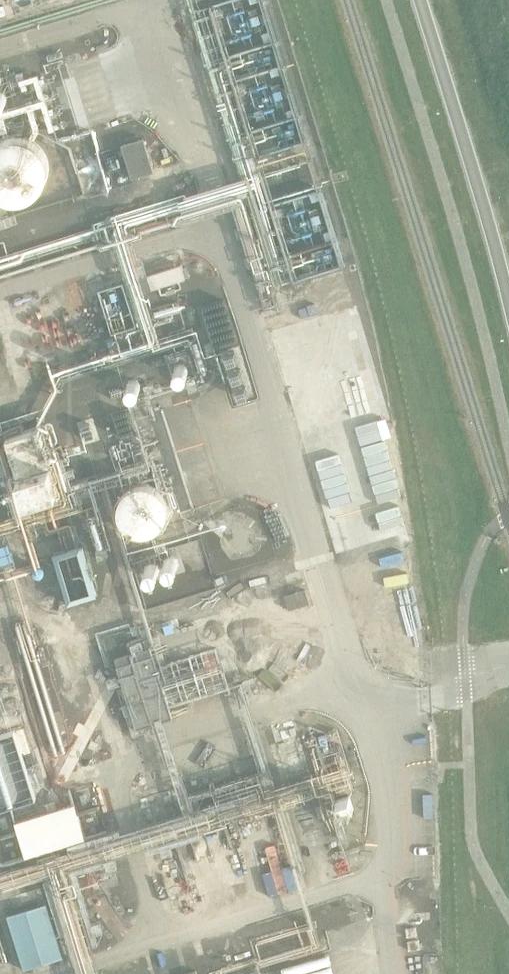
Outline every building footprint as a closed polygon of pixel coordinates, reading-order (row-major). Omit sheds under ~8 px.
[(50,168),(49,162),(47,155),(44,149),(40,144),(35,139),(29,136),(23,134),(16,133),(9,133),(3,135),(0,136),(0,201),(3,202),(9,204),(16,204),(23,203),(29,201),(35,197),(40,193),(44,188),(47,182),(49,175),(50,168)] [(130,180),(153,173),(143,139),(120,146),(130,180)] [(297,280),(346,263),(332,223),(320,228),(323,238),(287,251),(297,280)] [(184,280),(180,266),(146,276),(150,290),(184,280)] [(0,422),(0,454),(34,543),(42,540),(39,534),(58,527),(65,546),(52,552),(72,603),(102,592),(98,582),(107,579),(104,571),(95,574),(78,531),(96,524),(91,509),(99,506),(88,480),(70,487),(39,407),(0,422)] [(346,431),(374,531),(392,526),(396,541),(407,537),(377,431),(367,434),(364,426),(366,425),(363,418),(353,421),(355,428),(346,431)] [(163,518),(163,512),(163,506),(161,501),(157,496),(153,492),(147,490),(142,489),(136,489),(131,491),(126,494),(122,498),(119,503),(118,509),(118,515),(119,520),(122,525),(126,529),(131,532),(136,534),(142,535),(147,534),(153,531),(157,527),(160,523),(163,518)] [(395,636),(419,634),(416,586),(391,588),(395,636)] [(310,606),(305,590),(284,597),(288,612),(310,606)] [(280,626),(249,635),(262,679),(293,670),(280,626)] [(228,690),(225,679),(233,676),(224,647),(216,649),(215,647),(213,648),(211,643),(155,660),(153,656),(149,657),(145,646),(134,649),(128,630),(103,637),(112,668),(117,667),(136,730),(172,719),(169,708),(228,690)] [(39,791),(20,735),(0,741),(0,804),(39,791)] [(73,805),(12,824),(23,859),(83,840),(73,805)] [(348,874),(338,842),(325,846),(335,878),(348,874)] [(8,916),(26,970),(65,958),(48,905),(8,916)]
